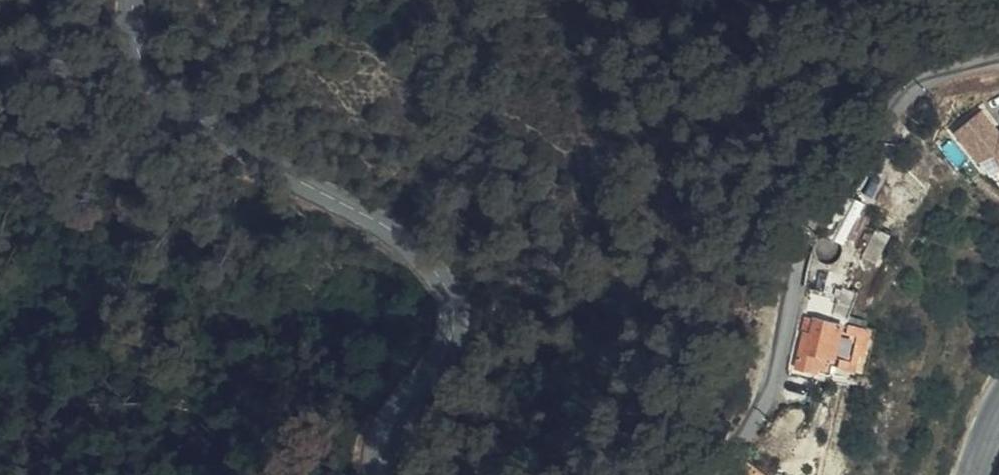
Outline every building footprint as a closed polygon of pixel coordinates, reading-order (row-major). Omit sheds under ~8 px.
[(997,128),(990,111),(956,124),(972,163),(998,153),(998,128),(997,128)] [(846,196),(821,231),(825,231),(827,231),(830,232),(833,233),(835,235),(837,237),(859,205),(846,196)] [(829,360),(840,325),(815,319),(808,336),(804,336),(794,368),(814,373),(818,358),(829,360)]
